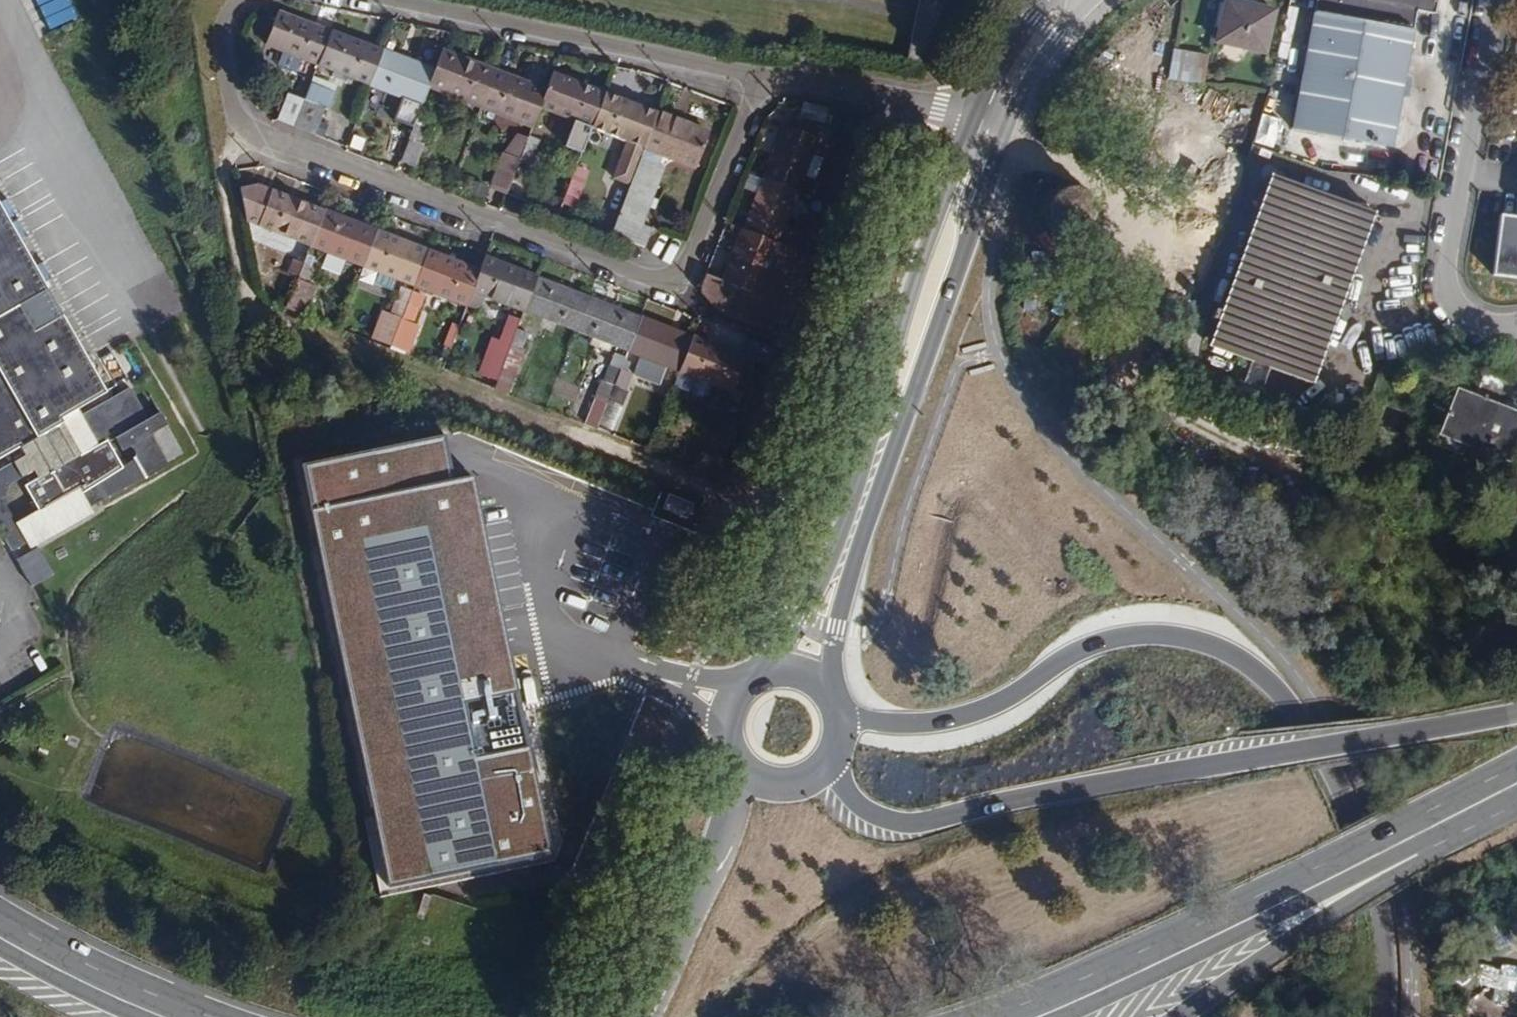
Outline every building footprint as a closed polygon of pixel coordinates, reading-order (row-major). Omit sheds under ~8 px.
[(38,1),(44,14),(70,1),(69,0),(39,0),(38,1)] [(908,59),(931,64),(944,5),(922,0),(920,0),(908,59)] [(1275,11),(1227,0),(1226,0),(1216,43),(1265,54),(1275,11)] [(1439,0),(1317,0),(1292,132),(1393,152),(1418,11),(1436,15),(1439,0)] [(73,8),(47,20),(53,33),(79,21),(73,8)] [(318,65),(331,32),(278,12),(265,45),(283,51),(299,58),(318,65)] [(369,85),(382,52),(331,32),(318,65),(335,72),(354,79),(369,85)] [(1169,50),(1166,81),(1202,85),(1206,54),(1169,50)] [(481,107),(494,72),(441,51),(433,72),(428,86),(481,107)] [(428,86),(433,72),(382,52),(369,85),(421,105),(428,86)] [(539,108),(546,91),(494,72),(481,107),(532,127),(539,108)] [(592,129),(605,95),(553,74),(546,91),(539,108),(592,129)] [(311,84),(295,126),(315,134),(325,110),(327,110),(337,87),(314,77),(311,84)] [(278,119),(295,126),(311,84),(301,79),(294,96),(288,94),(278,119)] [(644,149),(657,115),(605,95),(592,129),(628,141),(613,179),(630,186),(632,180),(640,159),(644,149)] [(830,125),(834,110),(802,104),(800,119),(830,125)] [(383,157),(398,164),(400,161),(417,116),(407,112),(398,136),(393,135),(383,157)] [(709,134),(658,114),(657,115),(644,149),(640,159),(632,180),(630,186),(623,203),(611,234),(645,248),(653,229),(643,225),(665,167),(659,166),(663,156),(696,169),(709,134)] [(417,116),(400,161),(415,166),(423,147),(419,145),(428,120),(417,116)] [(1260,116),(1251,143),(1271,149),(1279,122),(1260,116)] [(764,180),(797,192),(804,176),(812,155),(816,143),(821,145),(827,130),(810,123),(806,134),(784,126),(764,180)] [(490,185),(508,192),(517,168),(520,160),(528,137),(518,133),(509,156),(502,153),(490,185)] [(539,141),(528,137),(520,160),(530,164),(539,141)] [(567,199),(582,204),(593,170),(578,165),(567,199)] [(508,192),(506,195),(519,200),(529,172),(517,168),(508,192)] [(777,244),(797,192),(764,180),(743,232),(777,244)] [(308,245),(321,212),(292,201),(290,206),(285,203),(287,199),(255,186),(239,190),(245,221),(308,245)] [(1090,209),(1084,195),(1068,190),(1053,199),(1048,214),(1055,227),(1072,232),(1085,225),(1090,209)] [(361,265),(373,233),(321,212),(308,245),(361,265)] [(1499,214),(1493,276),(1516,278),(1516,216),(1499,214)] [(12,452),(16,459),(0,469),(0,524),(15,550),(29,542),(31,547),(94,511),(92,507),(160,473),(161,468),(176,459),(152,415),(141,422),(127,395),(122,394),(105,404),(0,218),(0,459),(12,452)] [(720,313),(783,338),(815,257),(790,248),(777,244),(743,232),(733,228),(731,235),(741,239),(723,282),(706,275),(700,291),(720,313)] [(815,257),(821,241),(797,232),(790,248),(815,257)] [(414,285),(426,253),(373,233),(361,265),(379,272),(397,279),(414,285)] [(471,291),(478,273),(426,253),(414,285),(466,305),(471,291)] [(279,280),(292,285),(301,264),(288,258),(279,280)] [(523,311),(535,279),(483,258),(478,273),(471,291),(523,311)] [(301,264),(292,285),(306,290),(314,269),(301,264)] [(574,331),(587,298),(535,279),(523,311),(574,331)] [(294,290),(286,308),(304,315),(312,296),(294,290)] [(380,321),(372,341),(390,348),(391,345),(407,304),(409,297),(400,293),(391,315),(387,323),(380,321)] [(628,351),(639,318),(587,298),(574,331),(590,337),(609,344),(628,351)] [(407,304),(391,345),(410,353),(419,327),(413,325),(420,308),(407,304)] [(691,338),(699,319),(683,313),(676,332),(639,318),(628,351),(646,358),(661,364),(679,371),(691,338)] [(495,353),(506,357),(510,346),(516,331),(505,327),(495,353)] [(510,346),(523,351),(528,335),(516,331),(510,346)] [(1367,339),(1372,364),(1395,359),(1390,335),(1367,339)] [(744,359),(691,338),(679,371),(697,378),(713,384),(731,391),(729,399),(740,403),(747,385),(736,381),(744,359)] [(770,363),(776,349),(748,338),(743,352),(770,363)] [(602,380),(584,424),(599,430),(609,402),(621,370),(625,359),(614,354),(604,381),(602,380)] [(1516,439),(1516,381),(1485,368),(1474,396),(1457,390),(1436,443),(1461,453),(1464,444),(1509,461),(1516,439)] [(621,370),(609,402),(621,406),(632,374),(621,370)] [(306,463),(390,879),(547,848),(471,477),(451,481),(442,436),(306,463)] [(688,516),(694,501),(668,491),(663,506),(688,516)] [(39,548),(18,561),(34,588),(55,575),(39,548)]
